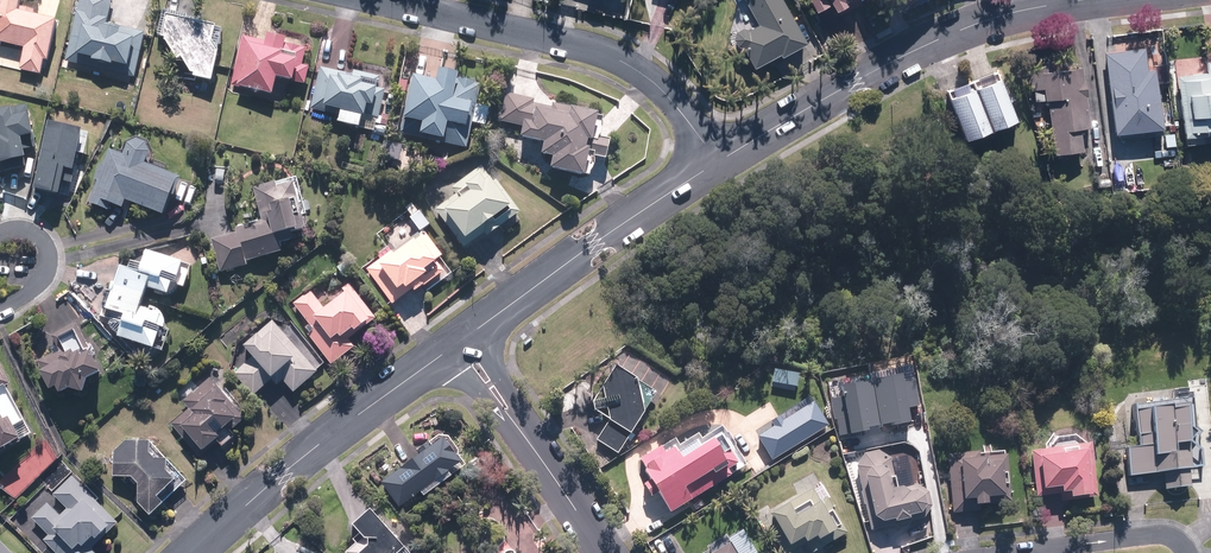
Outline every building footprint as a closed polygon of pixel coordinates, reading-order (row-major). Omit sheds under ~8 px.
[(25,6),(26,0),(6,0),(0,26),(0,43),(25,48),(20,71),(43,76),(46,63),(49,64),(59,19),(36,14),(37,9),(25,6)] [(138,77),(147,32),(108,25),(113,0),(80,0),(68,63),(138,77)] [(758,23),(738,36),(757,68),(781,54),(782,56),(809,40),(785,0),(744,0),(758,23)] [(838,12),(856,1),(856,0),(812,0),(820,12),(833,4),(838,12)] [(166,18),(164,38),(178,62),(182,60),(197,81),(215,84),(223,26),(166,18)] [(280,78),(307,83),(310,67),(303,65),(308,42),(268,34),(266,43),(242,38),(232,85),(276,95),(280,78)] [(1154,44),(1105,50),(1116,132),(1165,125),(1154,44)] [(1175,63),(1185,142),(1210,139),(1210,62),(1204,63),(1203,59),(1175,63)] [(1090,129),(1083,69),(1055,72),(1053,62),(1042,64),(1043,74),(1030,75),(1033,102),(1048,100),(1055,156),(1087,152),(1084,130),(1090,129)] [(365,119),(382,122),(389,78),(320,68),(314,109),(340,113),(338,125),(363,129),(365,119)] [(973,81),(996,129),(1021,118),(997,69),(973,81)] [(488,127),(492,107),(477,104),(480,85),(460,81),(461,76),(443,72),(441,81),(415,76),(406,122),(423,125),(420,141),(467,150),(473,124),(488,127)] [(996,129),(973,81),(946,94),(970,142),(996,129)] [(0,108),(0,148),(4,163),(30,156),(26,141),(43,137),(31,92),(0,100),(0,105),(1,107),(0,108)] [(603,138),(608,114),(503,94),(498,122),(524,127),(522,139),(543,143),(541,155),(551,157),(549,169),(596,177),(599,158),(611,160),(614,140),(603,138)] [(93,116),(58,109),(46,169),(74,174),(78,155),(85,157),(93,116)] [(126,157),(111,151),(105,165),(102,164),(96,180),(99,181),(90,205),(109,212),(112,205),(123,210),(126,203),(166,218),(181,178),(149,166),(156,147),(133,138),(126,157)] [(488,238),(523,214),(493,171),(489,174),(483,166),(450,188),(456,196),(436,210),(464,250),(486,235),(488,238)] [(279,237),(311,228),(307,214),(312,213),(307,197),(303,199),(297,177),(253,190),(260,217),(232,225),(234,233),(212,239),(221,273),(249,265),(248,263),(284,253),(279,237)] [(412,202),(405,208),(412,216),(409,218),(421,231),(430,223),(412,202)] [(409,237),(367,269),(394,305),(414,290),(416,293),(423,287),(426,292),(452,273),(440,257),(443,255),(427,233),(413,243),(409,237)] [(170,315),(145,308),(149,292),(175,299),(178,288),(183,289),(190,264),(134,249),(129,267),(118,264),(106,309),(113,311),(109,325),(118,338),(166,351),(171,331),(167,329),(170,315)] [(307,336),(332,365),(356,346),(350,339),(377,316),(349,284),(330,300),(323,292),(316,298),(309,290),(293,304),(308,322),(304,326),(310,333),(307,336)] [(252,355),(233,372),(254,397),(277,376),(292,393),(318,370),(273,319),(244,345),(252,355)] [(60,394),(70,389),(86,392),(91,377),(103,370),(78,326),(58,337),(64,348),(39,362),(44,371),(41,373),(51,391),(56,388),(60,394)] [(35,434),(9,387),(12,385),(0,364),(0,454),(35,434)] [(831,392),(839,433),(916,419),(913,404),(923,402),(917,370),(907,372),(906,364),(837,377),(840,390),(831,392)] [(618,365),(585,417),(597,424),(602,416),(610,421),(598,440),(619,453),(658,391),(618,365)] [(234,428),(245,418),(210,376),(184,398),(191,407),(171,422),(200,457),(218,442),(223,448),(239,434),(234,428)] [(1191,479),(1200,478),(1199,467),(1202,467),(1193,386),(1172,388),(1173,396),(1146,399),(1146,403),(1133,405),(1138,447),(1125,448),(1128,476),(1165,471),(1167,490),(1192,487),(1191,479)] [(671,512),(750,469),(726,425),(704,437),(702,433),(681,445),(678,440),(642,459),(671,512)] [(466,460),(447,434),(430,446),(427,443),(418,449),(420,453),(380,481),(399,507),(421,492),(423,495),(452,474),(450,471),(466,460)] [(1033,450),(1038,497),(1071,493),(1072,498),(1098,495),(1092,443),(1085,444),(1084,443),(1083,442),(1083,441),(1082,440),(1080,439),(1079,438),(1078,438),(1077,437),(1076,437),(1075,436),(1073,436),(1072,436),(1071,435),(1069,435),(1068,435),(1067,435),(1066,435),(1064,435),(1063,436),(1062,436),(1061,436),(1059,437),(1058,437),(1057,438),(1056,439),(1055,439),(1054,440),(1053,441),(1052,442),(1051,443),(1050,444),(1049,445),(1048,446),(1048,447),(1047,448),(1033,450)] [(150,516),(166,503),(189,484),(153,439),(151,441),(129,438),(114,450),(113,476),(135,477),(139,483),(139,501),(150,516)] [(43,470),(55,457),(47,449),(34,462),(43,470)] [(933,508),(930,489),(921,483),(909,485),(905,462),(896,464),(893,449),(866,454),(858,462),(863,487),(870,486),(878,530),(925,521),(933,508)] [(965,500),(977,500),(977,505),(990,504),(990,496),(1011,496),(1009,450),(949,452),(951,514),(965,514),(965,500)] [(770,510),(792,546),(797,543),(803,552),(812,552),(824,546),(849,531),(814,473),(794,485),(798,493),(770,510)] [(58,552),(103,552),(107,550),(99,542),(119,522),(74,475),(54,494),(67,508),(60,515),(49,503),(32,519),(49,536),(45,539),(58,552)] [(413,552),(371,507),(353,524),(363,535),(344,552),(346,552),(412,552),(413,552)] [(0,540),(0,552),(13,552),(0,540)] [(735,543),(718,552),(740,552),(735,543)]
